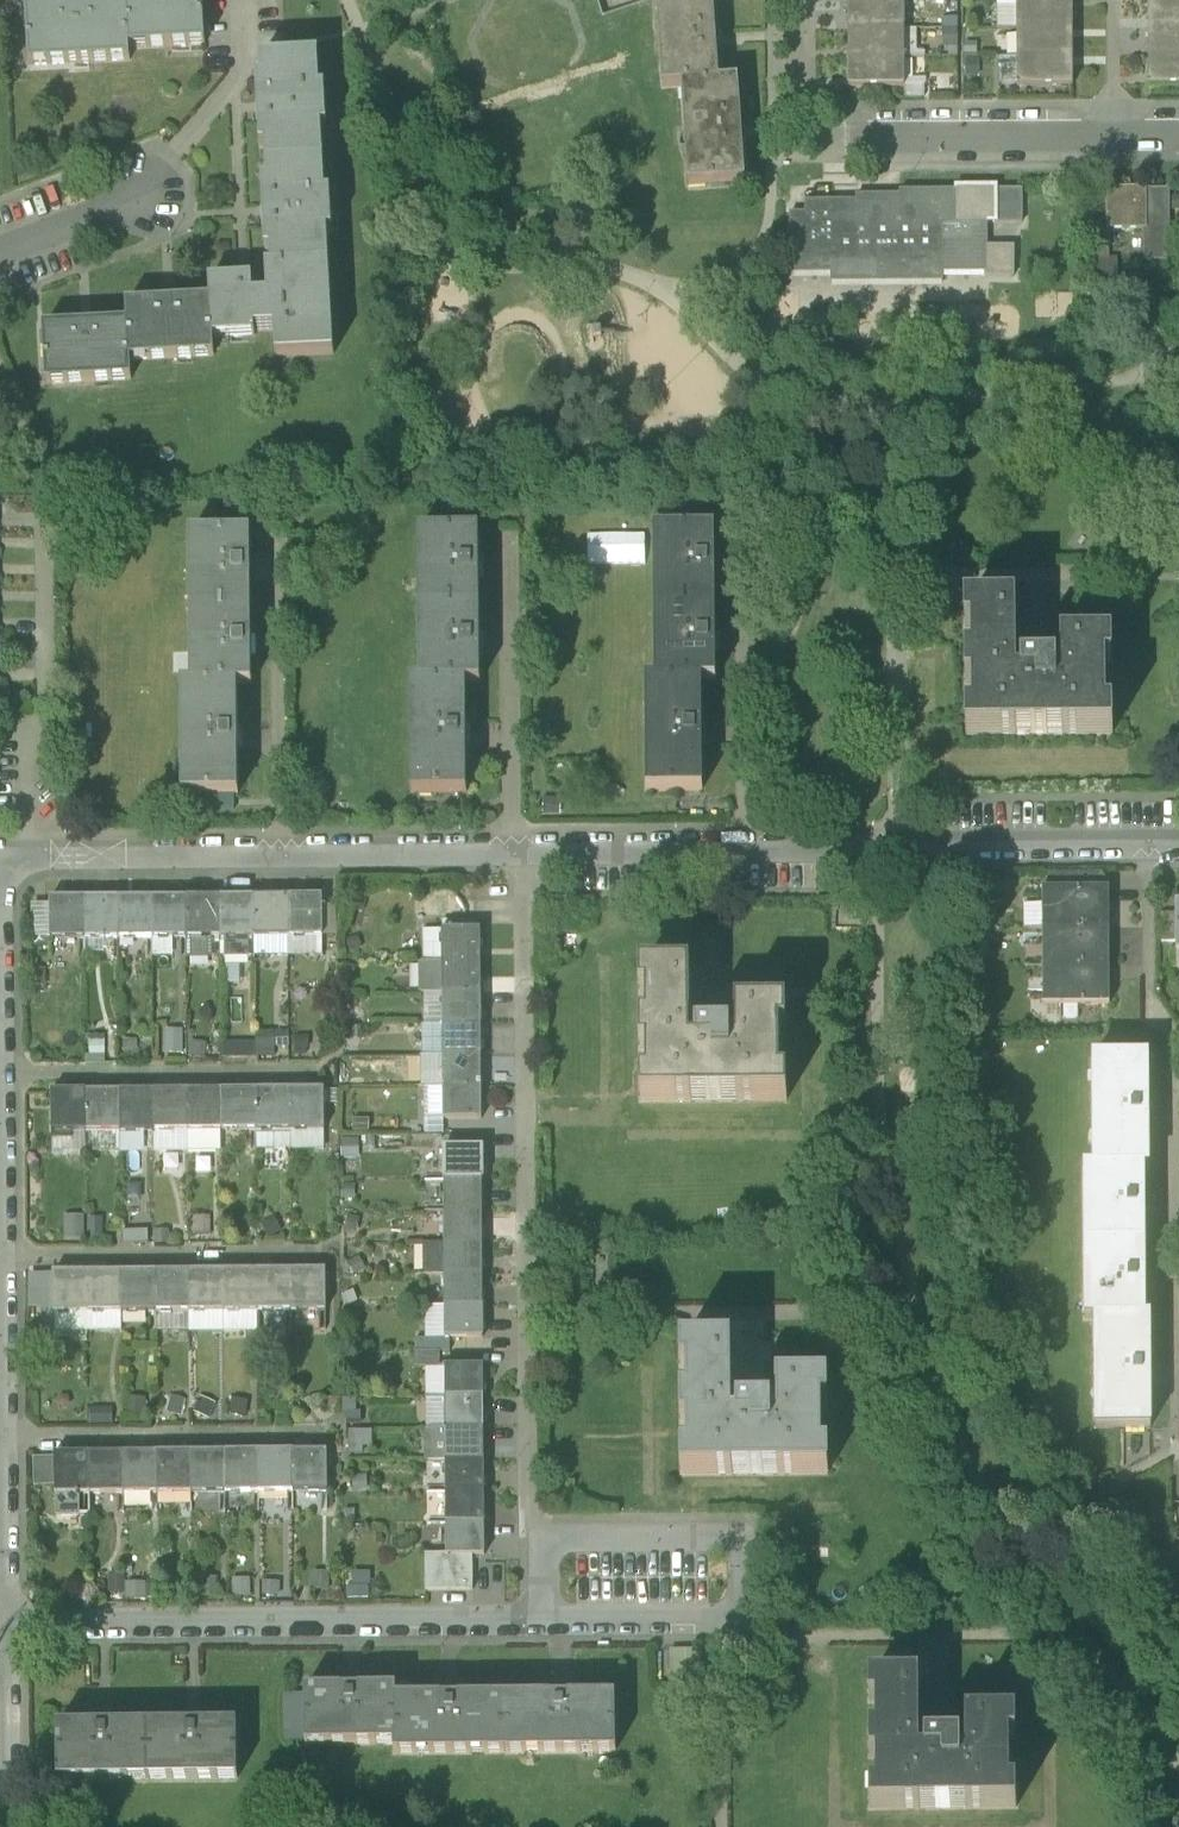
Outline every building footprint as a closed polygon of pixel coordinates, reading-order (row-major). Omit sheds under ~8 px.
[(127,6),(129,51),(203,47),(201,0),(126,0),(127,6)] [(683,87),(720,84),(714,0),(695,0),(656,3),(662,89),(683,87)] [(1149,29),(1178,29),(1178,0),(1149,1),(1149,29)] [(1017,1),(1017,30),(1073,29),(1072,5),(1072,1),(1017,1)] [(849,2),(849,31),(905,30),(904,2),(849,2)] [(130,63),(129,51),(127,6),(25,12),(28,68),(130,63)] [(1017,30),(1018,58),(1073,58),(1073,35),(1073,29),(1017,30)] [(1149,57),(1178,57),(1178,29),(1149,29),(1149,57)] [(849,31),(849,59),(905,58),(905,30),(849,31)] [(1149,57),(1149,87),(1178,87),(1178,57),(1149,57)] [(272,252),(272,270),(329,267),(328,234),(333,234),(331,195),(326,196),(323,130),(328,130),(326,91),(321,91),(319,58),(262,61),(263,84),(257,85),(260,150),(267,149),(268,184),(262,184),(265,253),(272,252)] [(905,88),(905,58),(849,59),(849,88),(905,88)] [(1073,62),(1073,58),(1018,58),(1018,88),(1073,87),(1073,62)] [(739,83),(720,84),(683,87),(691,190),(747,186),(739,83)] [(832,285),(943,284),(943,275),(986,275),(986,279),(1014,279),(1014,249),(987,249),(987,225),(1022,225),(1022,192),(997,192),(997,188),(956,188),(956,193),(900,193),(900,197),(857,198),(857,203),(806,204),(806,216),(791,216),(791,276),(831,275),(832,285)] [(1147,262),(1171,262),(1170,200),(1149,200),(1148,190),(1108,190),(1108,201),(1108,232),(1110,232),(1147,232),(1147,262)] [(1093,245),(1110,245),(1110,232),(1108,232),(1108,201),(1093,201),(1093,245)] [(267,297),(252,297),(254,332),(273,331),(275,360),(334,357),(329,267),(272,270),(266,270),(267,297)] [(210,280),(211,300),(213,338),(254,336),(254,332),(252,297),(251,278),(210,280)] [(127,304),(128,325),(130,362),(214,358),(213,338),(211,300),(127,304)] [(131,381),(130,362),(128,325),(44,329),(47,386),(131,381)] [(655,531),(655,607),(716,606),(715,531),(655,531)] [(419,533),(420,609),(480,608),(479,532),(419,533)] [(190,535),(191,611),(252,611),(251,535),(190,535)] [(655,607),(656,682),(702,682),(716,682),(716,606),(655,607)] [(1063,681),(1057,682),(1025,682),(1016,682),(1015,607),(965,607),(965,630),(972,630),(972,659),(966,659),(966,686),(973,686),(973,714),(966,714),(967,737),(1113,735),(1113,712),(1107,712),(1106,665),(1112,665),(1112,643),(1062,644),(1063,681)] [(420,609),(420,684),(466,684),(480,684),(480,608),(420,609)] [(191,611),(192,687),(238,686),(252,686),(252,611),(191,611)] [(1025,669),(1025,682),(1057,682),(1057,668),(1025,669)] [(703,792),(702,682),(656,682),(647,682),(648,793),(703,792)] [(467,794),(466,684),(420,684),(411,684),(412,795),(467,794)] [(239,795),(238,686),(192,687),(183,687),(184,796),(239,795)] [(1047,890),(1109,889),(1109,871),(1047,872),(1047,890)] [(1049,914),(1049,930),(1109,930),(1109,889),(1047,890),(1042,890),(1042,914),(1049,914)] [(323,897),(289,898),(289,938),(324,938),(323,906),(323,897)] [(212,938),(221,938),(221,898),(187,899),(187,939),(212,938)] [(254,938),(255,938),(255,898),(221,898),(221,938),(254,938)] [(255,938),(289,938),(289,898),(255,898),(255,938)] [(51,940),(86,939),(85,899),(51,900),(51,906),(51,940)] [(86,939),(119,939),(119,899),(85,899),(86,939)] [(119,939),(153,939),(153,899),(119,899),(119,939)] [(175,939),(187,939),(187,899),(153,899),(153,939),(175,939)] [(32,940),(51,940),(51,906),(32,906),(32,940)] [(323,906),(324,938),(337,937),(337,906),(323,906)] [(1161,944),(1176,944),(1176,915),(1161,916),(1161,944)] [(1050,951),(1050,968),(1109,968),(1109,930),(1049,930),(1042,930),(1043,951),(1050,951)] [(425,964),(444,963),(444,931),(425,931),(425,964)] [(482,931),(444,931),(444,963),(482,963),(482,931)] [(213,958),(212,938),(187,939),(188,958),(213,958)] [(212,938),(213,958),(221,957),(221,938),(212,938)] [(254,957),(254,938),(221,938),(221,957),(226,962),(240,962),(249,962),(254,957)] [(289,938),(255,938),(255,957),(289,957),(289,938)] [(289,938),(289,957),(324,956),(324,938),(289,938)] [(175,939),(153,939),(153,958),(175,958),(175,939)] [(226,985),(240,985),(240,962),(226,962),(226,985)] [(423,995),(444,995),(444,963),(425,964),(423,964),(423,995)] [(444,963),(444,995),(482,994),(482,963),(444,963)] [(1110,1006),(1109,968),(1050,968),(1043,968),(1043,992),(1050,992),(1050,1006),(1110,1006)] [(641,1102),(788,1101),(787,1078),(781,1078),(781,1032),(787,1032),(787,1009),(737,1010),(737,1048),(732,1048),(732,1034),(697,1035),(697,1048),(691,1048),(690,973),(640,973),(640,996),(647,996),(647,1024),(641,1024),(641,1051),(647,1051),(648,1080),(641,1080),(641,1102)] [(444,995),(445,1026),(482,1026),(482,994),(444,995)] [(423,995),(423,1026),(445,1026),(444,995),(423,995)] [(445,1058),(445,1026),(423,1026),(423,1058),(445,1058)] [(445,1026),(445,1058),(482,1057),(482,1026),(445,1026)] [(183,1054),(184,1031),(166,1031),(165,1053),(183,1054)] [(275,1032),(256,1033),(256,1044),(256,1057),(275,1057),(275,1032)] [(207,1060),(207,1043),(190,1042),(190,1059),(207,1060)] [(256,1057),(256,1044),(222,1044),(223,1058),(256,1057)] [(445,1058),(445,1089),(483,1089),(482,1057),(445,1058)] [(445,1058),(423,1058),(423,1089),(445,1089),(445,1058)] [(1093,1060),(1094,1170),(1144,1170),(1149,1170),(1148,1060),(1093,1060)] [(445,1120),(445,1089),(423,1089),(424,1135),(444,1135),(446,1135),(445,1120)] [(483,1119),(483,1089),(445,1089),(445,1120),(483,1119)] [(255,1131),(257,1131),(256,1091),(222,1092),(223,1132),(255,1131)] [(256,1091),(257,1131),(291,1131),(290,1091),(256,1091)] [(325,1091),(290,1091),(291,1131),(325,1131),(325,1106),(325,1091)] [(325,1091),(325,1106),(338,1106),(338,1091),(325,1091)] [(144,1132),(154,1132),(154,1092),(121,1093),(121,1133),(144,1132)] [(154,1132),(189,1132),(188,1092),(154,1092),(154,1132)] [(189,1132),(223,1132),(222,1092),(188,1092),(189,1132)] [(53,1133),(87,1133),(87,1093),(52,1093),(53,1133)] [(87,1133),(121,1133),(121,1093),(87,1093),(87,1133)] [(291,1150),(291,1131),(257,1131),(255,1131),(255,1151),(291,1150)] [(291,1131),(291,1150),(326,1150),(325,1131),(291,1131)] [(144,1132),(121,1133),(121,1153),(121,1155),(145,1155),(144,1132)] [(154,1152),(189,1152),(189,1132),(154,1132),(154,1152)] [(223,1132),(189,1132),(189,1152),(222,1152),(222,1151),(223,1151),(223,1132)] [(87,1133),(53,1133),(53,1158),(87,1158),(87,1153),(87,1133)] [(87,1133),(87,1153),(121,1153),(121,1133),(87,1133)] [(444,1135),(444,1149),(482,1149),(482,1135),(446,1135),(444,1135)] [(341,1140),(341,1160),(360,1159),(359,1139),(341,1140)] [(444,1149),(444,1182),(483,1182),(482,1149),(444,1149)] [(1084,1170),(1085,1245),(1145,1244),(1144,1170),(1094,1170),(1084,1170)] [(444,1182),(445,1213),(483,1213),(483,1182),(444,1182)] [(445,1213),(445,1245),(483,1244),(483,1213),(445,1213)] [(85,1217),(65,1217),(65,1242),(85,1241),(85,1217)] [(193,1237),(211,1236),(210,1217),(191,1218),(193,1237)] [(261,1225),(269,1239),(282,1233),(275,1218),(261,1225)] [(103,1219),(88,1219),(88,1238),(103,1238),(103,1219)] [(128,1244),(148,1244),(147,1224),(127,1225),(128,1244)] [(445,1245),(445,1276),(483,1276),(483,1244),(445,1245)] [(1085,1320),(1095,1320),(1145,1320),(1145,1244),(1085,1245),(1085,1320)] [(425,1276),(445,1276),(445,1245),(425,1245),(425,1276)] [(224,1313),(258,1312),(258,1272),(224,1273),(224,1313)] [(258,1312),(292,1312),(292,1272),(258,1272),(258,1312)] [(326,1272),(292,1272),(292,1312),(326,1312),(326,1272)] [(122,1314),(155,1313),(156,1273),(122,1274),(122,1314)] [(155,1313),(190,1313),(190,1273),(156,1273),(155,1313)] [(190,1313),(224,1313),(224,1273),(190,1273),(190,1313)] [(54,1314),(54,1274),(29,1274),(29,1309),(41,1309),(41,1314),(54,1314)] [(54,1314),(88,1314),(88,1274),(54,1274),(54,1314)] [(88,1314),(122,1314),(122,1274),(88,1274),(88,1314)] [(445,1276),(445,1307),(484,1307),(483,1276),(445,1276)] [(446,1338),(445,1307),(425,1308),(426,1339),(446,1338)] [(484,1339),(484,1307),(445,1307),(446,1338),(446,1339),(450,1339),(484,1339)] [(258,1312),(224,1313),(224,1334),(258,1334),(258,1312)] [(190,1332),(190,1313),(155,1313),(155,1332),(190,1332)] [(190,1335),(224,1334),(224,1313),(190,1313),(190,1332),(190,1335)] [(54,1314),(41,1314),(41,1334),(54,1333),(54,1314)] [(54,1333),(88,1333),(88,1314),(54,1314),(54,1333)] [(122,1314),(88,1314),(88,1333),(122,1333),(122,1314)] [(1150,1320),(1145,1320),(1095,1320),(1096,1431),(1151,1431),(1151,1430),(1150,1320)] [(446,1339),(417,1340),(417,1354),(441,1354),(450,1353),(450,1339),(446,1339)] [(683,1475),(829,1474),(829,1452),(822,1452),(822,1406),(828,1406),(828,1382),(778,1383),(778,1421),(773,1421),(772,1408),(738,1408),(738,1421),(732,1421),(731,1345),(682,1346),(682,1370),(689,1370),(689,1398),(682,1398),(683,1424),(689,1424),(690,1452),(683,1452),(683,1475)] [(426,1369),(426,1370),(440,1370),(440,1368),(441,1354),(417,1354),(416,1354),(416,1369),(426,1369)] [(446,1368),(440,1368),(440,1370),(426,1370),(427,1400),(446,1400),(446,1368)] [(446,1368),(446,1400),(484,1400),(484,1368),(446,1368)] [(185,1400),(172,1396),(167,1413),(181,1417),(185,1400)] [(126,1414),(143,1417),(146,1400),(129,1397),(126,1414)] [(200,1397),(193,1413),(209,1420),(216,1404),(200,1397)] [(246,1417),(248,1401),(233,1399),(230,1414),(246,1417)] [(446,1400),(427,1400),(427,1432),(446,1431),(446,1400)] [(446,1400),(446,1431),(484,1431),(484,1400),(446,1400)] [(90,1408),(91,1427),(113,1427),(112,1408),(90,1408)] [(446,1463),(446,1431),(427,1432),(425,1431),(425,1463),(446,1463)] [(446,1431),(446,1463),(485,1463),(484,1431),(446,1431)] [(372,1432),(349,1432),(349,1455),(363,1455),(363,1448),(373,1448),(372,1432)] [(328,1452),(294,1453),(294,1493),(329,1493),(328,1452)] [(192,1494),(226,1494),(226,1453),(192,1454),(192,1494)] [(226,1494),(260,1493),(260,1453),(226,1453),(226,1494)] [(260,1493),(294,1493),(294,1453),(260,1453),(260,1493)] [(91,1495),(125,1494),(124,1454),(90,1455),(91,1495)] [(125,1494),(159,1494),(158,1454),(124,1454),(125,1494)] [(159,1494),(192,1494),(192,1454),(158,1454),(159,1494)] [(56,1487),(56,1495),(81,1495),(91,1495),(90,1455),(55,1455),(55,1459),(56,1487)] [(34,1459),(35,1488),(56,1487),(55,1459),(34,1459)] [(446,1463),(447,1494),(485,1494),(485,1463),(446,1463)] [(447,1494),(447,1526),(485,1525),(485,1494),(447,1494)] [(81,1516),(81,1495),(56,1495),(57,1517),(81,1516)] [(485,1556),(485,1525),(447,1526),(447,1554),(447,1556),(474,1556),(485,1556)] [(427,1590),(474,1590),(474,1556),(447,1556),(447,1554),(426,1554),(427,1590)] [(330,1591),(330,1572),(314,1572),(314,1591),(330,1591)] [(124,1574),(109,1574),(110,1594),(125,1593),(124,1574)] [(218,1597),(217,1578),(201,1578),(202,1598),(218,1597)] [(233,1598),(251,1597),(251,1579),(232,1579),(233,1598)] [(146,1599),(146,1583),(126,1583),(127,1599),(146,1599)] [(280,1583),(263,1583),(263,1595),(280,1596),(280,1583)] [(671,1650),(670,1678),(697,1678),(698,1651),(671,1650)] [(872,1811),(1017,1810),(1017,1788),(1010,1788),(1010,1742),(1016,1742),(1016,1719),(968,1720),(968,1756),(962,1757),(962,1742),(927,1743),(927,1757),(921,1757),(920,1682),(870,1682),(870,1706),(876,1706),(876,1733),(871,1733),(871,1760),(876,1760),(877,1789),(871,1789),(872,1811)] [(306,1746),(396,1745),(396,1699),(395,1690),(306,1691),(306,1695),(306,1742),(306,1746)] [(306,1742),(306,1695),(283,1695),(284,1742),(306,1742)] [(615,1697),(505,1698),(506,1754),(616,1753),(615,1697)] [(505,1698),(396,1699),(396,1745),(396,1755),(506,1754),(505,1698)] [(238,1724),(148,1725),(148,1781),(238,1780),(238,1724)] [(58,1781),(148,1781),(148,1725),(58,1726),(58,1781)]
